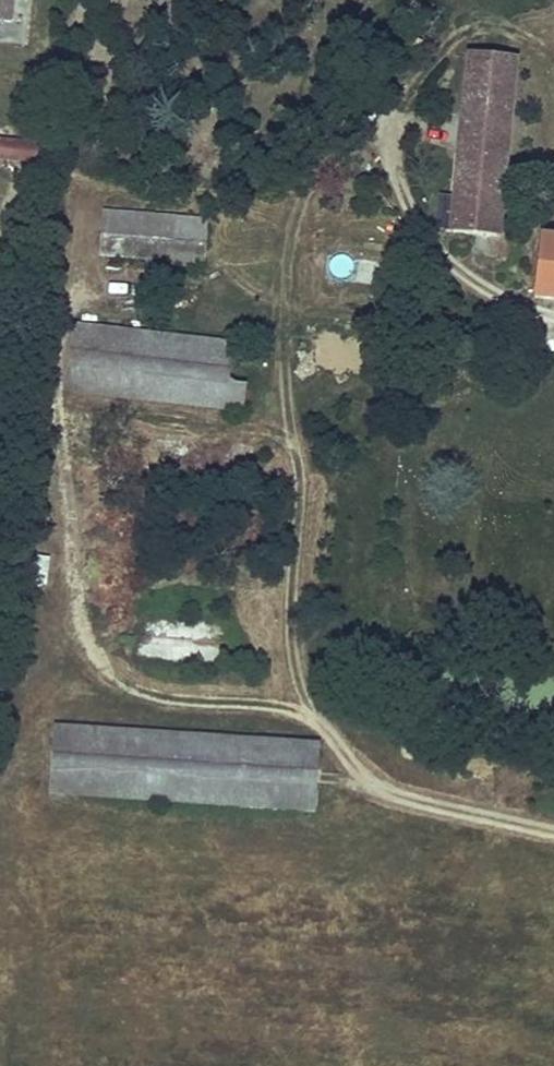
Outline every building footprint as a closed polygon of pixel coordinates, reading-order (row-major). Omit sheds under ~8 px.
[(12,21),(14,0),(0,0),(0,19),(12,21)] [(472,55),(453,232),(496,237),(515,59),(472,55)] [(35,140),(0,138),(0,161),(34,163),(35,140)] [(207,219),(104,211),(101,256),(162,260),(204,264),(207,219)] [(540,239),(535,298),(553,300),(553,241),(540,239)] [(232,343),(75,325),(68,391),(241,411),(243,388),(227,387),(232,343)] [(187,607),(186,616),(213,618),(213,609),(187,607)] [(186,616),(138,613),(134,664),(223,670),(226,618),(213,618),(186,616)] [(53,726),(49,793),(315,812),(320,744),(53,726)]
